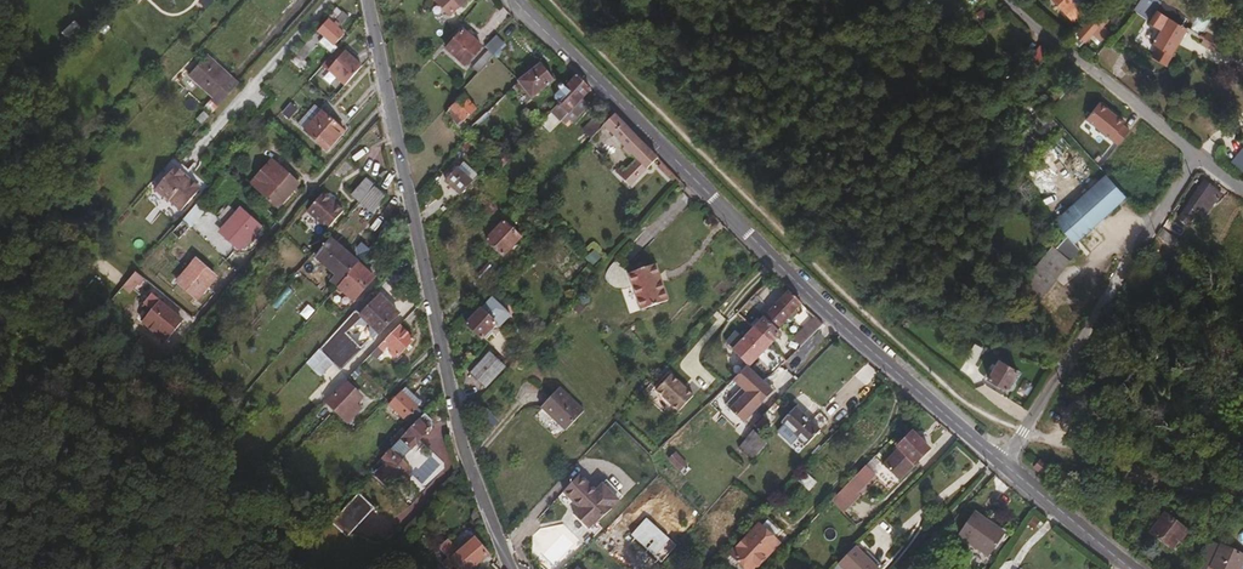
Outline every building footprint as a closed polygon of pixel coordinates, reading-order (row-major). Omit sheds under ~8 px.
[(292,0),(267,0),(266,1),(280,13),(292,0)] [(1076,0),(1058,0),(1076,19),(1085,10),(1076,0)] [(341,32),(330,22),(339,12),(333,7),(324,16),(326,18),(315,30),(320,35),(331,44),(341,32)] [(1167,60),(1186,26),(1158,8),(1151,18),(1162,25),(1154,40),(1160,43),(1154,53),(1167,60)] [(1110,29),(1104,23),(1109,17),(1103,11),(1097,17),(1094,13),(1081,27),(1080,27),(1071,36),(1080,44),(1090,33),(1098,41),(1110,29)] [(307,48),(320,35),(315,30),(313,28),(301,42),(307,48)] [(479,45),(461,29),(445,47),(463,64),(479,45)] [(491,54),(508,37),(499,29),(482,45),(491,54)] [(1216,47),(1222,37),(1208,30),(1203,40),(1216,47)] [(1039,61),(1051,48),(1050,48),(1044,42),(1032,55),(1039,61)] [(359,65),(342,50),(340,52),(334,47),(319,63),(342,84),(359,65)] [(235,83),(204,55),(187,74),(219,103),(235,83)] [(552,78),(538,62),(514,80),(518,86),(521,84),(532,95),(534,93),(534,92),(539,87),(541,88),(543,87),(552,78)] [(587,103),(580,96),(588,87),(575,73),(564,85),(569,90),(557,101),(548,111),(551,114),(555,111),(561,117),(563,116),(569,121),(587,103)] [(1057,98),(1073,81),(1067,76),(1051,92),(1057,98)] [(557,101),(569,90),(564,85),(563,85),(560,82),(556,85),(559,88),(552,95),(553,97),(555,99),(557,101)] [(460,119),(474,107),(461,93),(442,111),(461,131),(467,126),(460,119)] [(1013,110),(1005,100),(995,108),(998,111),(1000,109),(1005,116),(1013,110)] [(294,106),(290,101),(285,106),(290,110),(294,106)] [(482,111),(488,106),(484,102),(479,107),(482,111)] [(601,124),(612,112),(605,105),(594,117),(601,124)] [(286,115),(290,110),(285,106),(281,111),(286,115)] [(302,129),(318,111),(312,106),(296,123),(302,129)] [(323,148),(340,129),(319,110),(318,111),(302,129),(323,148)] [(655,157),(612,112),(601,124),(635,159),(623,171),(619,167),(615,171),(628,185),(655,157)] [(589,138),(601,124),(594,117),(582,131),(589,138)] [(1241,149),(1230,164),(1242,173),(1242,150),(1241,149)] [(270,157),(250,181),(275,203),(295,180),(270,157)] [(174,205),(194,182),(188,177),(185,178),(181,174),(183,172),(174,164),(153,187),(161,195),(162,194),(174,205)] [(468,180),(453,165),(442,178),(456,192),(468,180)] [(1029,300),(1078,246),(1072,240),(1123,197),(1103,174),(1052,217),(1065,231),(1052,245),(1051,243),(1013,286),(1029,300)] [(357,201),(371,185),(363,178),(349,193),(357,201)] [(1206,210),(1220,189),(1203,178),(1196,188),(1198,189),(1180,215),(1189,221),(1199,206),(1206,210)] [(178,209),(196,188),(197,184),(194,182),(174,205),(178,209)] [(370,212),(383,197),(371,185),(357,201),(370,212)] [(311,216),(327,198),(320,192),(304,209),(311,216)] [(324,227),(340,210),(327,198),(311,216),(324,227)] [(236,246),(257,223),(241,208),(220,231),(236,246)] [(176,236),(186,224),(181,219),(170,231),(176,236)] [(518,235),(516,233),(519,231),(513,225),(510,228),(502,220),(485,238),(501,254),(518,235)] [(352,264),(346,259),(349,256),(327,237),(312,254),(314,255),(334,273),(332,276),(337,281),(352,264)] [(192,295),(212,273),(195,258),(175,281),(192,295)] [(350,299),(371,276),(355,262),(353,265),(352,264),(337,281),(334,284),(350,299)] [(663,300),(650,265),(624,274),(622,269),(613,262),(609,263),(606,265),(603,268),(601,272),(601,276),(601,279),(606,286),(608,288),(615,290),(621,289),(628,286),(638,310),(663,300)] [(1069,265),(1062,273),(1069,279),(1076,271),(1069,265)] [(145,279),(133,270),(115,291),(123,297),(131,288),(135,283),(138,286),(145,279)] [(780,320),(798,301),(785,289),(767,308),(780,320)] [(174,304),(161,293),(156,299),(169,310),(174,304)] [(355,353),(338,337),(351,324),(364,325),(364,337),(367,340),(394,313),(376,294),(372,299),(366,293),(315,348),(337,370),(355,353)] [(148,308),(156,299),(153,296),(145,305),(148,308)] [(176,320),(178,318),(169,310),(156,299),(148,308),(131,329),(153,349),(177,322),(176,320)] [(496,324),(480,307),(464,322),(479,337),(492,325),(494,327),(496,324)] [(773,328),(780,320),(767,308),(750,327),(766,342),(776,331),(773,328)] [(801,341),(821,321),(805,308),(787,327),(801,341)] [(392,356),(410,338),(395,324),(371,349),(376,354),(385,345),(389,349),(387,351),(392,356)] [(746,363),(766,342),(750,327),(741,335),(740,334),(737,336),(733,332),(725,341),(731,347),(730,348),(746,363)] [(975,361),(983,346),(975,341),(967,356),(975,361)] [(481,386),(502,365),(487,351),(467,372),(481,386)] [(1008,385),(1019,366),(1000,356),(989,375),(1008,385)] [(754,403),(766,389),(752,373),(754,370),(751,367),(748,369),(743,364),(730,377),(739,387),(722,404),(737,418),(753,402),(754,403)] [(660,397),(675,382),(666,373),(651,389),(660,397)] [(353,401),(358,396),(351,389),(352,388),(345,380),(323,401),(337,416),(339,415),(344,421),(359,406),(353,401)] [(689,395),(675,382),(660,397),(674,410),(689,395)] [(580,409),(557,385),(538,404),(562,427),(580,409)] [(413,405),(418,401),(403,386),(386,403),(401,418),(413,405)] [(393,440),(420,411),(413,405),(401,418),(404,420),(389,436),(393,440)] [(799,412),(791,405),(788,408),(796,415),(799,412)] [(802,442),(825,418),(816,410),(806,419),(799,412),(796,415),(788,408),(778,419),(802,442)] [(398,458),(430,425),(429,417),(422,410),(420,411),(393,440),(379,455),(384,460),(372,473),(386,486),(391,480),(395,484),(401,484),(405,480),(405,476),(401,471),(406,466),(398,458)] [(315,420),(321,415),(318,411),(312,416),(315,420)] [(750,457),(763,443),(752,430),(737,445),(750,457)] [(896,478),(925,447),(908,430),(878,461),(896,478)] [(680,473),(688,465),(677,452),(668,459),(680,473)] [(1045,465),(1039,460),(1032,468),(1039,473),(1045,465)] [(853,492),(875,470),(871,465),(866,470),(861,464),(835,492),(837,494),(840,491),(843,493),(848,488),(853,492)] [(567,493),(583,477),(577,471),(562,488),(567,493)] [(610,502),(609,501),(616,495),(600,480),(594,487),(583,477),(567,493),(578,504),(572,510),(588,525),(594,518),(595,519),(610,502)] [(332,519),(347,535),(374,509),(360,494),(332,519)] [(981,555),(998,531),(969,509),(952,533),(981,555)] [(1191,529),(1166,509),(1152,526),(1172,543),(1179,535),(1183,538),(1191,529)] [(771,537),(754,522),(727,551),(746,568),(749,568),(762,555),(758,552),(771,537)] [(484,552),(471,536),(456,549),(444,536),(435,544),(445,554),(447,552),(449,555),(462,568),(464,568),(465,568),(472,568),(473,567),(470,564),(484,552)] [(858,542),(855,545),(877,568),(878,568),(881,566),(858,542)] [(1242,555),(1242,550),(1221,542),(1213,563),(1230,568),(1238,568),(1242,555)] [(855,545),(836,563),(842,568),(877,568),(855,545)] [(449,555),(442,561),(450,568),(462,568),(449,555)]
